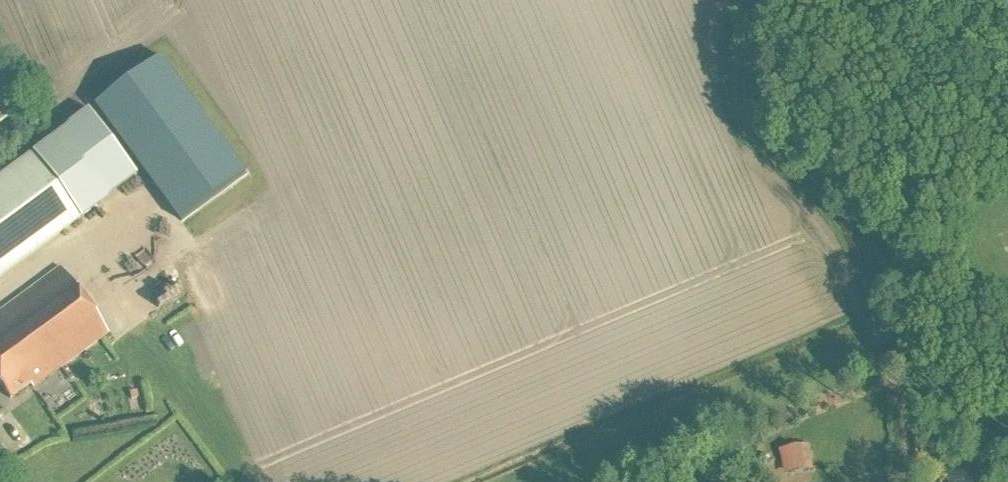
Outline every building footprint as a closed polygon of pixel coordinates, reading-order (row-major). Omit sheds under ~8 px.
[(182,223),(248,175),(161,58),(108,97),(96,106),(149,178),(182,223)] [(10,117),(0,103),(0,124),(10,117)] [(0,180),(0,280),(140,178),(93,113),(0,180)] [(0,312),(0,388),(8,400),(29,385),(31,388),(106,334),(58,269),(0,312)] [(786,469),(805,466),(801,444),(782,447),(786,469)]
